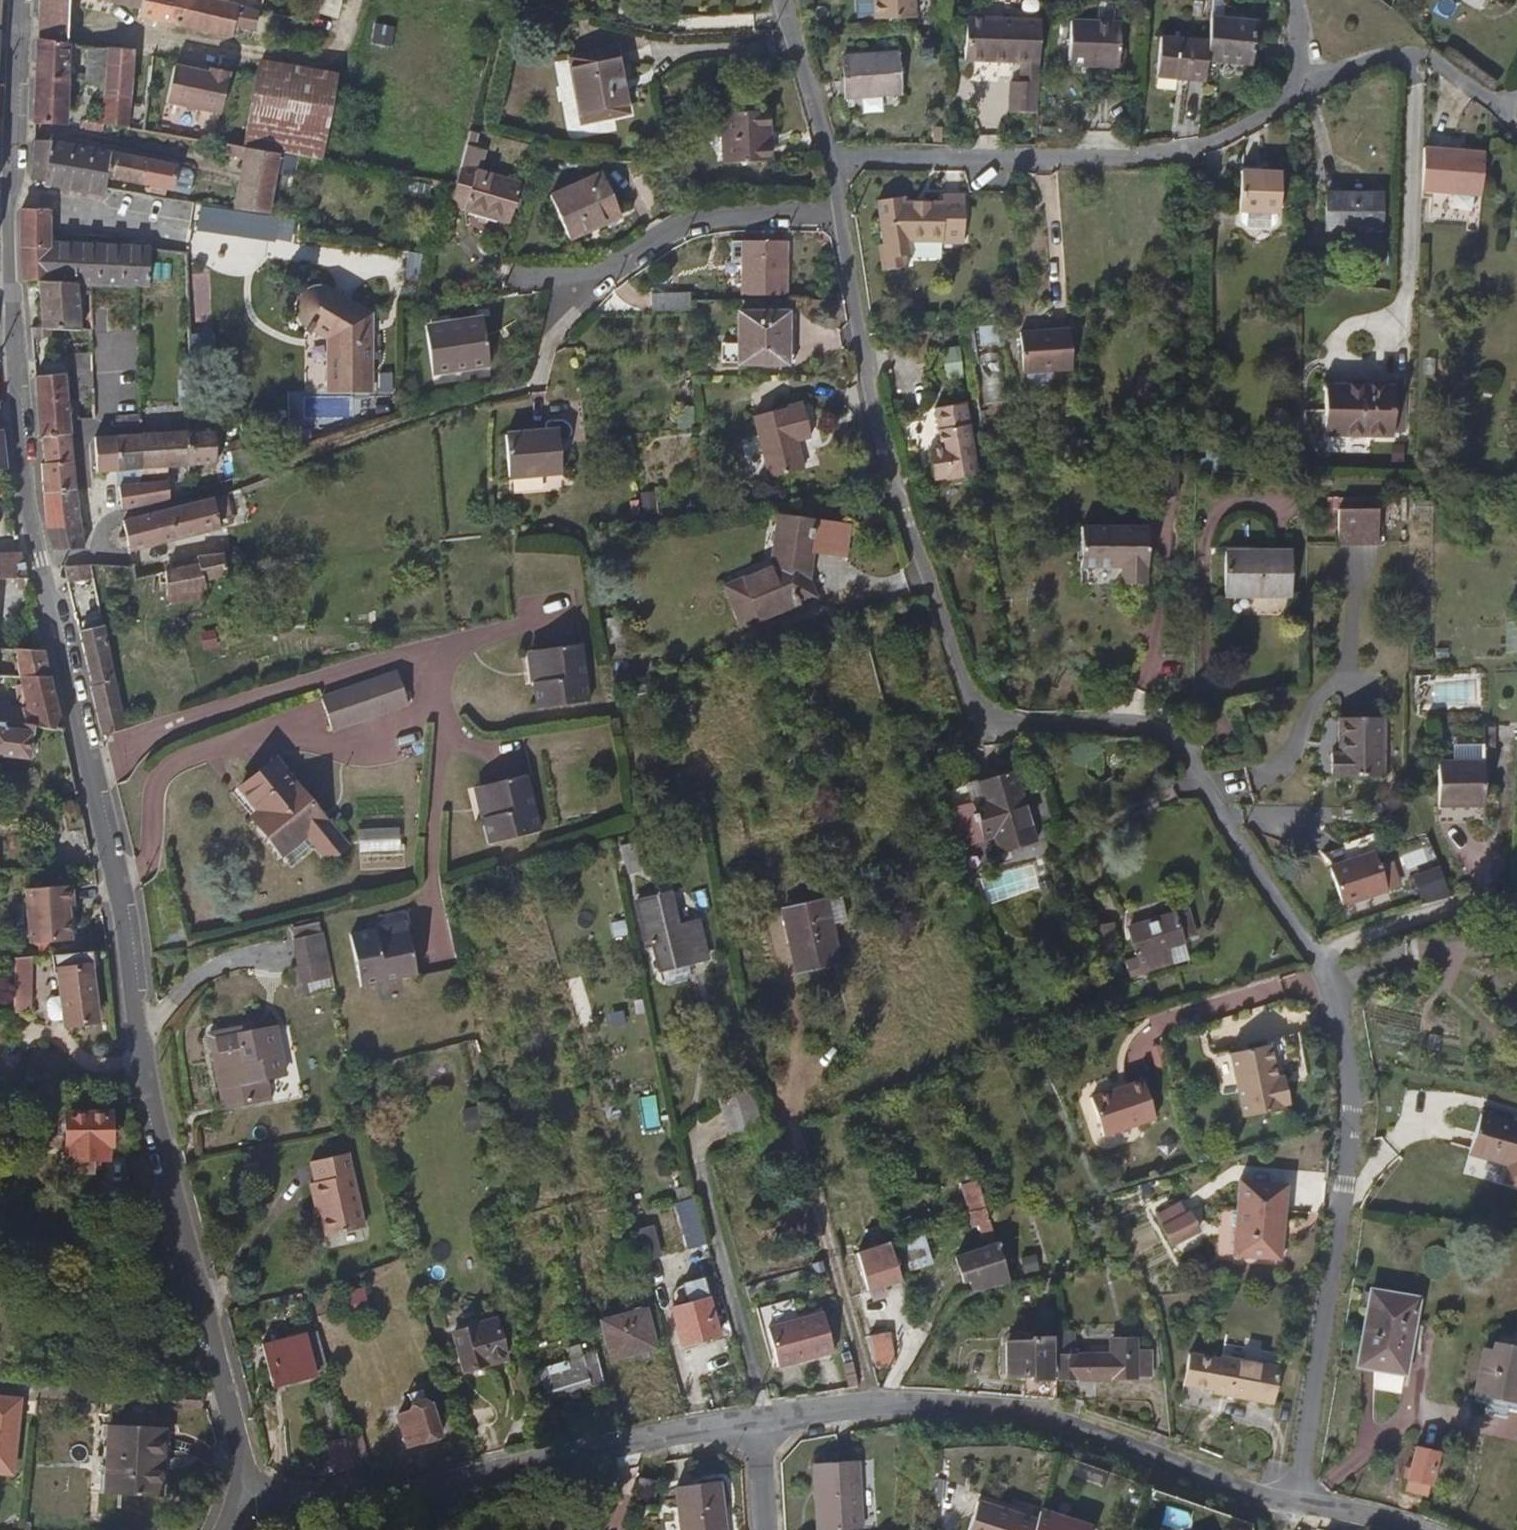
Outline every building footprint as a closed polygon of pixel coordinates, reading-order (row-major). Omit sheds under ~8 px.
[(35,39),(65,47),(65,43),(66,10),(66,0),(36,0),(35,39)] [(138,8),(137,16),(174,25),(180,0),(140,0),(138,8)] [(235,7),(228,5),(210,0),(180,0),(174,25),(228,37),(235,7)] [(229,1),(228,5),(235,7),(268,13),(270,0),(226,0),(229,1)] [(877,2),(875,2),(874,22),(914,24),(915,0),(877,0),(877,2)] [(1113,68),(1114,62),(1115,49),(1116,23),(1067,18),(1064,63),(1113,68)] [(1253,25),(1208,19),(1205,45),(1204,63),(1249,69),(1253,25)] [(373,22),(371,44),(393,46),(395,24),(373,22)] [(1036,95),(1038,33),(962,28),(961,72),(1018,75),(1026,75),(1025,87),(1017,86),(1017,94),(1036,95)] [(65,47),(35,39),(34,76),(63,78),(65,47)] [(1186,83),(1202,85),(1204,63),(1205,45),(1157,39),(1153,89),(1185,92),(1186,83)] [(88,48),(87,81),(87,88),(101,90),(104,50),(88,48)] [(130,63),(130,53),(104,50),(101,90),(101,94),(103,95),(127,97),(130,63)] [(616,52),(568,60),(579,123),(626,115),(616,52)] [(125,126),(142,129),(149,64),(150,57),(130,53),(130,63),(127,97),(127,110),(125,126)] [(841,57),(843,98),(898,94),(895,55),(841,57)] [(217,112),(225,70),(207,67),(206,72),(171,65),(164,101),(217,112)] [(1018,75),(1017,86),(1025,87),(1026,75),(1018,75)] [(63,78),(34,76),(32,121),(61,123),(63,78)] [(320,160),(331,89),(254,76),(241,146),(276,152),(320,160)] [(1007,124),(1035,127),(1036,95),(1017,94),(1008,94),(1007,124)] [(102,108),(127,110),(127,97),(103,95),(102,108)] [(767,128),(765,107),(718,111),(722,163),(764,159),(761,129),(767,128)] [(101,122),(125,126),(127,110),(102,108),(101,122)] [(77,121),(76,129),(100,130),(101,122),(77,121)] [(46,142),(31,141),(30,178),(41,181),(46,142)] [(67,144),(46,142),(41,181),(40,186),(104,193),(105,187),(106,177),(109,152),(67,144)] [(240,158),(241,146),(230,144),(226,143),(224,155),(240,158)] [(267,210),(276,152),(241,146),(240,158),(232,205),(266,211),(267,210)] [(176,165),(109,152),(106,177),(172,189),(175,166),(176,165)] [(1481,202),(1484,158),(1418,153),(1417,198),(1481,202)] [(188,168),(175,166),(172,189),(189,193),(192,174),(188,168)] [(1279,175),(1237,174),(1236,216),(1278,217),(1279,175)] [(517,193),(459,177),(457,184),(447,212),(461,216),(461,218),(507,230),(517,193)] [(569,246),(588,237),(585,232),(615,215),(595,177),(547,203),(569,246)] [(661,189),(669,202),(669,203),(681,197),(672,183),(671,183),(661,189)] [(964,193),(941,193),(941,201),(902,201),(902,198),(876,202),(881,246),(878,246),(882,272),(906,268),(905,255),(913,254),(912,239),(942,239),(942,242),(964,242),(964,193)] [(1369,236),(1370,203),(1326,199),(1324,233),(1369,236)] [(1380,204),(1370,203),(1369,236),(1380,237),(1380,204)] [(46,207),(29,208),(20,208),(20,243),(20,281),(36,281),(45,282),(46,244),(46,207)] [(585,232),(588,237),(619,221),(615,215),(585,232)] [(741,242),(740,296),(785,297),(785,242),(741,242)] [(146,249),(46,244),(45,282),(74,285),(86,285),(91,286),(91,285),(133,287),(145,287),(146,249)] [(45,282),(36,281),(39,328),(48,329),(77,330),(77,325),(74,285),(45,282)] [(328,336),(329,388),(370,388),(368,312),(322,285),(308,285),(298,296),(298,310),(299,317),(306,323),(303,329),(307,331),(311,325),(328,336)] [(703,299),(704,291),(692,291),(692,299),(703,299)] [(690,319),(690,302),(690,300),(649,300),(649,319),(690,319)] [(785,365),(785,363),(785,343),(785,313),(737,314),(737,365),(785,365)] [(482,317),(456,321),(457,329),(425,333),(431,375),(489,367),(482,317)] [(457,329),(456,321),(424,325),(425,333),(457,329)] [(978,322),(979,344),(999,343),(998,321),(978,322)] [(48,329),(39,328),(29,328),(30,339),(48,338),(48,329)] [(1070,368),(1068,328),(1017,332),(1021,372),(1070,368)] [(62,374),(32,376),(36,436),(41,435),(67,434),(66,421),(62,374)] [(1321,436),(1389,439),(1390,387),(1322,386),(1321,436)] [(90,388),(92,419),(102,419),(102,426),(137,425),(137,416),(105,418),(103,388),(90,388)] [(939,481),(972,476),(963,403),(930,409),(936,446),(923,448),(928,480),(939,479),(939,481)] [(808,437),(799,404),(751,417),(767,479),(802,470),(793,441),(808,437)] [(211,432),(184,433),(187,466),(191,465),(214,463),(211,432)] [(187,466),(184,433),(161,435),(163,467),(187,466)] [(556,433),(503,436),(505,478),(558,476),(556,433)] [(67,434),(41,435),(44,464),(39,464),(40,470),(69,470),(67,434)] [(163,467),(161,435),(138,436),(140,467),(139,468),(163,467)] [(140,467),(138,436),(112,437),(114,470),(122,469),(139,468),(140,467)] [(114,470),(112,437),(92,438),(94,471),(114,470)] [(214,463),(191,465),(196,490),(215,485),(214,463)] [(69,470),(40,470),(42,494),(71,491),(69,470)] [(166,497),(164,482),(136,485),(139,504),(166,497)] [(117,509),(139,504),(136,485),(118,487),(115,487),(117,509)] [(71,491),(42,494),(45,528),(77,525),(71,491)] [(119,521),(126,549),(216,530),(210,499),(119,521)] [(1375,506),(1336,507),(1337,546),(1376,545),(1375,506)] [(838,592),(828,565),(832,545),(863,550),(865,535),(873,536),(875,521),(819,512),(809,510),(801,561),(751,583),(768,622),(833,594),(838,592)] [(45,528),(50,551),(80,547),(77,525),(45,528)] [(1078,526),(1078,568),(1116,569),(1116,585),(1143,585),(1143,567),(1147,567),(1146,526),(1078,526)] [(871,551),(873,536),(865,535),(863,550),(871,551)] [(225,573),(221,553),(192,557),(193,565),(161,570),(161,592),(201,587),(199,579),(225,573)] [(1291,554),(1223,554),(1223,598),(1291,598),(1291,554)] [(24,577),(20,555),(0,555),(0,578),(24,577)] [(61,600),(69,600),(94,595),(89,565),(55,570),(61,600)] [(29,594),(24,577),(0,578),(0,589),(5,589),(5,595),(29,594)] [(95,634),(98,647),(105,645),(102,632),(95,634)] [(78,638),(91,687),(106,683),(98,647),(95,634),(78,638)] [(586,701),(578,644),(533,650),(538,681),(530,683),(535,709),(586,701)] [(17,676),(48,678),(42,652),(15,650),(17,676)] [(320,702),(325,715),(399,693),(401,694),(394,675),(320,702)] [(23,724),(31,726),(61,732),(48,678),(17,676),(17,684),(20,684),(25,706),(20,707),(20,711),(23,724)] [(81,689),(97,739),(100,738),(123,729),(109,682),(106,683),(91,687),(81,689)] [(399,693),(325,715),(331,733),(406,706),(401,694),(399,693)] [(23,724),(20,711),(0,711),(0,722),(23,724)] [(1329,758),(1329,759),(1329,778),(1336,779),(1381,780),(1383,722),(1336,721),(1335,747),(1340,747),(1339,758),(1334,758),(1329,758)] [(27,759),(31,726),(23,724),(0,722),(0,756),(27,759)] [(1484,730),(1483,747),(1482,762),(1489,763),(1490,730),(1484,730)] [(1482,762),(1483,747),(1451,746),(1451,764),(1435,764),(1434,807),(1453,808),(1453,802),(1466,803),(1465,808),(1481,808),(1482,762)] [(347,848),(275,763),(240,793),(264,821),(261,824),(283,851),(280,853),(292,867),(315,846),(329,862),(347,848)] [(1012,769),(1002,773),(972,782),(978,800),(942,810),(952,849),(983,841),(996,838),(1001,853),(1020,847),(1023,846),(1036,841),(1012,769)] [(489,844),(541,830),(525,775),(482,786),(490,816),(481,819),(489,844)] [(358,826),(358,850),(399,850),(399,826),(358,826)] [(621,842),(623,872),(637,871),(634,841),(621,842)] [(1020,847),(1001,853),(1006,871),(1026,864),(1020,847)] [(1387,892),(1374,855),(1330,868),(1342,905),(1387,892)] [(1422,904),(1450,897),(1442,865),(1414,871),(1422,904)] [(67,887),(24,896),(35,948),(78,940),(67,887)] [(672,927),(665,893),(632,900),(642,946),(649,944),(653,970),(701,960),(692,923),(672,927)] [(819,902),(784,910),(789,935),(783,937),(792,974),(833,964),(819,902)] [(1176,921),(1184,946),(1194,942),(1197,938),(1191,920),(1186,918),(1176,921)] [(1185,948),(1184,946),(1176,921),(1175,920),(1129,934),(1143,978),(1174,968),(1170,953),(1185,948)] [(352,936),(363,987),(419,975),(410,931),(378,938),(376,930),(352,936)] [(331,982),(321,938),(293,944),(299,972),(291,974),(295,991),(331,982)] [(93,968),(91,951),(52,954),(53,973),(60,973),(62,1002),(64,1014),(66,1025),(94,1021),(89,969),(93,968)] [(28,1006),(29,956),(14,958),(13,1006),(8,1006),(9,1013),(29,1012),(30,1006),(28,1006)] [(56,1015),(64,1014),(62,1002),(55,1003),(56,1015)] [(224,1043),(236,1101),(257,1096),(250,1062),(243,1063),(238,1040),(224,1043)] [(1237,1055),(1248,1117),(1287,1111),(1286,1107),(1295,1105),(1290,1083),(1282,1085),(1276,1048),(1237,1055)] [(1157,1121),(1142,1083),(1090,1103),(1104,1140),(1157,1121)] [(751,1086),(717,1097),(730,1139),(764,1128),(751,1086)] [(1476,1115),(1464,1153),(1505,1165),(1500,1180),(1516,1185),(1516,1127),(1476,1115)] [(66,1144),(66,1116),(54,1116),(49,1121),(49,1138),(54,1143),(66,1144)] [(108,1116),(66,1116),(66,1144),(66,1158),(70,1158),(69,1170),(98,1170),(99,1159),(105,1158),(105,1144),(108,1144),(108,1116)] [(306,1182),(310,1198),(317,1196),(320,1210),(324,1232),(361,1224),(344,1151),(308,1159),(313,1180),(306,1182)] [(1277,1260),(1284,1185),(1236,1180),(1228,1254),(1277,1260)] [(983,1210),(977,1191),(963,1196),(969,1214),(983,1210)] [(317,1196),(310,1198),(313,1211),(320,1210),(317,1196)] [(675,1204),(682,1229),(698,1225),(691,1199),(675,1204)] [(983,1210),(969,1214),(973,1227),(977,1226),(987,1222),(983,1210)] [(1196,1233),(1188,1217),(1163,1229),(1171,1246),(1196,1233)] [(977,1226),(984,1249),(994,1246),(987,1222),(977,1226)] [(654,1223),(637,1227),(643,1259),(660,1255),(654,1223)] [(698,1225),(682,1229),(687,1247),(703,1243),(698,1225)] [(898,1281),(887,1244),(855,1253),(865,1290),(898,1281)] [(959,1284),(962,1293),(1006,1282),(994,1246),(984,1249),(945,1261),(953,1285),(959,1284)] [(1022,1270),(1038,1269),(1037,1254),(1021,1255),(1022,1270)] [(341,1289),(347,1313),(368,1309),(363,1284),(341,1289)] [(1371,1388),(1398,1393),(1400,1373),(1402,1374),(1414,1300),(1366,1293),(1354,1365),(1371,1368),(1371,1388)] [(717,1335),(707,1300),(671,1309),(681,1345),(717,1335)] [(640,1306),(593,1319),(605,1359),(651,1347),(640,1306)] [(819,1313),(764,1329),(775,1369),(831,1352),(819,1313)] [(502,1359),(491,1321),(450,1332),(461,1371),(502,1359)] [(893,1363),(884,1330),(865,1335),(874,1368),(893,1363)] [(322,1367),(313,1332),(302,1335),(312,1370),(322,1367)] [(312,1370),(302,1335),(301,1334),(259,1345),(269,1386),(313,1374),(312,1370)] [(1056,1377),(1138,1377),(1138,1374),(1153,1374),(1152,1347),(1139,1347),(1139,1334),(1109,1334),(1110,1354),(1069,1354),(1069,1344),(1056,1344),(1056,1377)] [(1516,1354),(1516,1339),(1498,1336),(1494,1350),(1516,1354)] [(1021,1398),(1054,1400),(1053,1379),(1048,1379),(1047,1338),(1024,1337),(1025,1343),(1017,1344),(1017,1341),(1003,1342),(1003,1374),(1019,1375),(1021,1398)] [(1494,1350),(1492,1357),(1483,1355),(1474,1402),(1484,1404),(1482,1414),(1503,1419),(1505,1410),(1516,1413),(1516,1354),(1494,1350)] [(588,1386),(601,1383),(593,1353),(579,1358),(588,1386)] [(1219,1359),(1218,1361),(1186,1356),(1181,1387),(1213,1392),(1213,1395),(1267,1404),(1274,1368),(1219,1359)] [(576,1390),(588,1386),(579,1358),(536,1371),(545,1399),(566,1392),(576,1390)] [(576,1390),(566,1392),(568,1399),(577,1396),(576,1390)] [(15,1411),(16,1402),(0,1401),(0,1410),(15,1411)] [(409,1404),(403,1412),(395,1415),(404,1447),(437,1437),(427,1405),(419,1401),(409,1404)] [(15,1411),(0,1410),(0,1470),(9,1471),(15,1411)] [(118,1475),(116,1494),(161,1497),(165,1428),(110,1425),(107,1474),(118,1475)] [(340,1437),(349,1468),(366,1463),(358,1432),(340,1437)] [(331,1473),(349,1468),(340,1437),(323,1442),(331,1473)] [(1413,1450),(1404,1491),(1426,1496),(1436,1456),(1413,1450)] [(849,1455),(810,1455),(812,1529),(851,1528),(849,1455)] [(105,1493),(116,1494),(118,1475),(107,1474),(105,1493)] [(656,1478),(637,1475),(634,1495),(653,1498),(656,1478)] [(675,1486),(681,1529),(726,1529),(719,1480),(675,1486)] [(1033,1515),(974,1496),(964,1529),(1029,1529),(1033,1515)] [(1036,1506),(1033,1515),(1029,1529),(1087,1529),(1089,1524),(1036,1506)]
